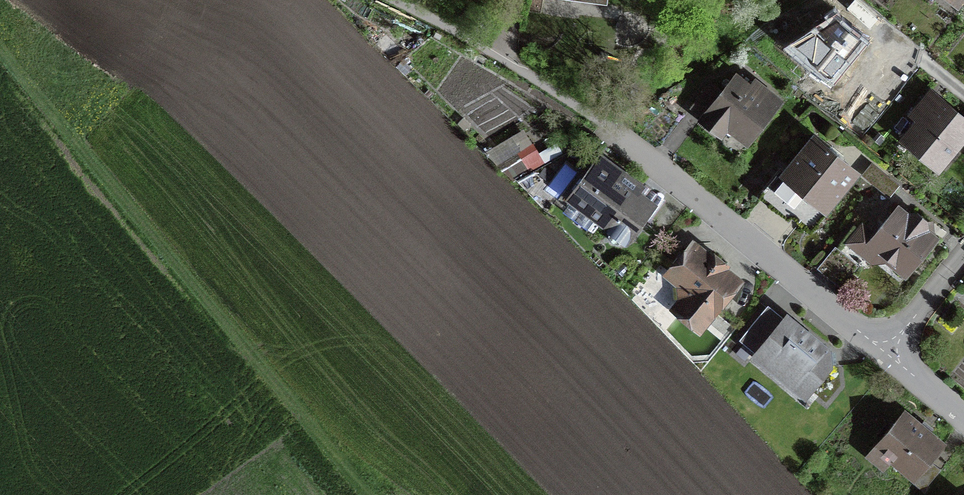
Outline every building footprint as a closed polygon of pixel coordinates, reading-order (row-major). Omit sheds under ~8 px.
[(833,14),(810,42),(833,62),(851,76),(874,47),(833,14)] [(401,50),(386,33),(373,45),(388,61),(401,50)] [(702,118),(722,134),(728,126),(732,129),(748,142),(775,108),(735,76),(723,92),(711,83),(692,106),(704,116),(702,118)] [(930,109),(922,102),(914,113),(921,119),(906,139),(923,153),(939,166),(963,136),(963,120),(938,99),(930,109)] [(514,182),(545,164),(524,130),(483,153),(514,182)] [(804,194),(807,191),(813,195),(809,200),(822,210),(854,173),(838,159),(837,153),(831,153),(814,140),(786,174),(784,172),(765,195),(788,214),(804,194)] [(617,179),(608,172),(612,166),(600,158),(570,197),(612,228),(609,236),(612,242),(619,244),(626,238),(628,240),(644,217),(641,215),(650,203),(617,179)] [(882,190),(888,195),(897,184),(891,178),(882,190)] [(891,259),(908,274),(935,240),(928,234),(926,220),(918,213),(904,214),(896,208),(869,241),(891,259)] [(827,257),(850,277),(864,259),(841,240),(827,257)] [(714,255),(709,259),(693,246),(671,274),(691,290),(691,293),(678,308),(699,326),(736,281),(720,269),(723,263),(718,259),(714,255)] [(656,250),(652,256),(668,269),(673,263),(656,250)] [(783,320),(766,307),(740,339),(756,353),(761,346),(812,388),(830,366),(828,350),(810,335),(787,315),(783,320)] [(924,494),(943,472),(933,464),(948,446),(927,429),(905,410),(865,458),(883,474),(890,465),(924,494)]
